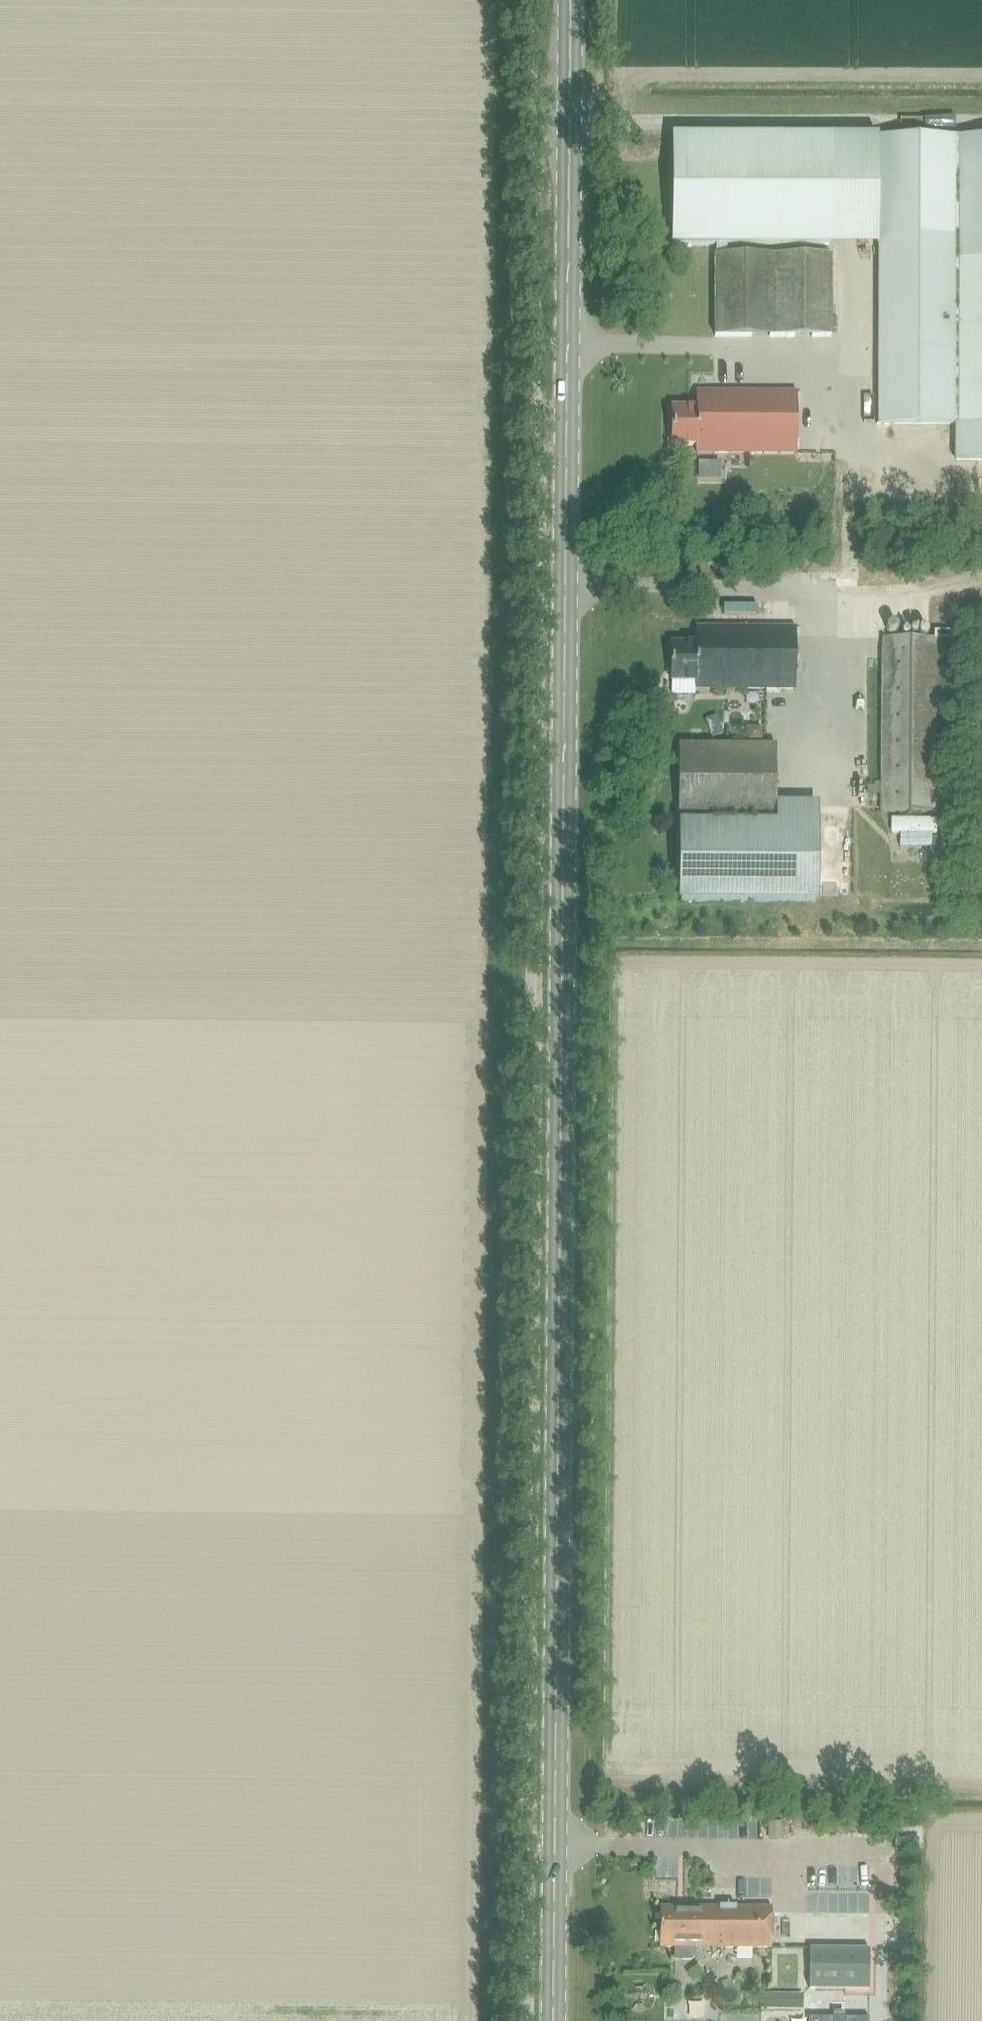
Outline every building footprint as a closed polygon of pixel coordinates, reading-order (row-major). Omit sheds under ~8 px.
[(671,138),(672,246),(717,246),(717,255),(727,255),(727,246),(879,247),(878,424),(981,425),(981,138),(671,138)] [(715,255),(715,336),(831,337),(831,255),(727,255),(717,255),(715,255)] [(796,454),(797,392),(697,390),(697,407),(673,407),(672,445),(696,445),(696,453),(796,454)] [(486,447),(487,428),(478,427),(477,446),(486,447)] [(720,564),(720,554),(706,554),(706,564),(720,564)] [(795,689),(796,627),(695,626),(695,643),(671,643),(671,680),(695,681),(695,689),(795,689)] [(883,638),(882,812),(936,812),(936,638),(883,638)] [(682,744),(681,817),(772,818),(773,745),(682,744)] [(677,901),(817,903),(818,803),(775,802),(775,822),(678,821),(677,901)] [(695,1948),(771,1948),(771,1908),(659,1908),(659,1948),(674,1948),(674,1961),(691,1961),(695,1957),(695,1948)] [(871,1940),(811,1940),(811,1980),(871,1980),(871,1940)] [(448,2006),(429,2007),(429,2016),(449,2016),(448,2006)]
